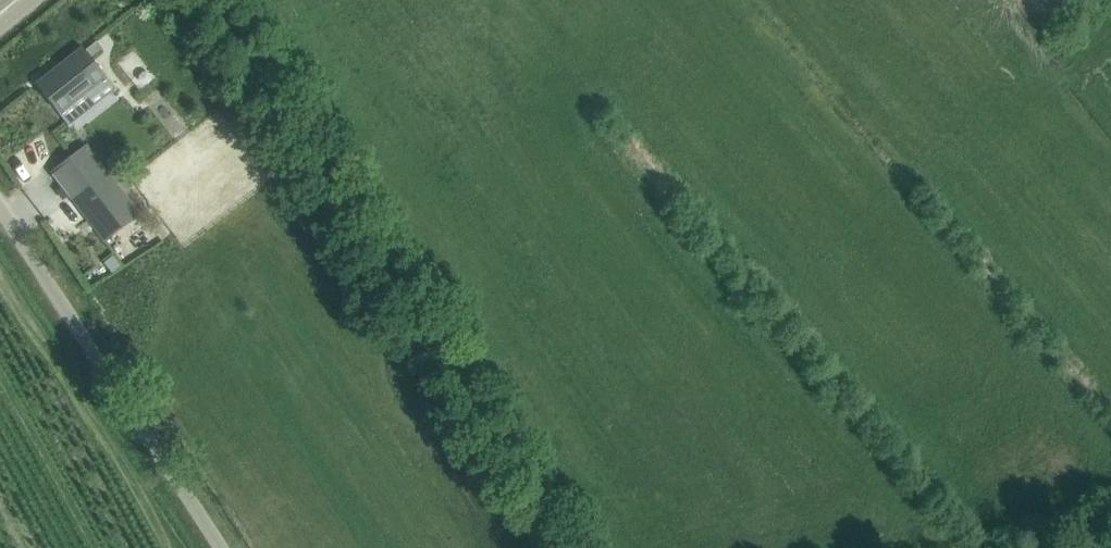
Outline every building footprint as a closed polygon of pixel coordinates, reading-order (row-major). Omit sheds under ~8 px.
[(84,48),(36,85),(60,115),(84,96),(88,101),(111,83),(84,48)] [(52,172),(105,241),(139,214),(86,145),(52,172)]
